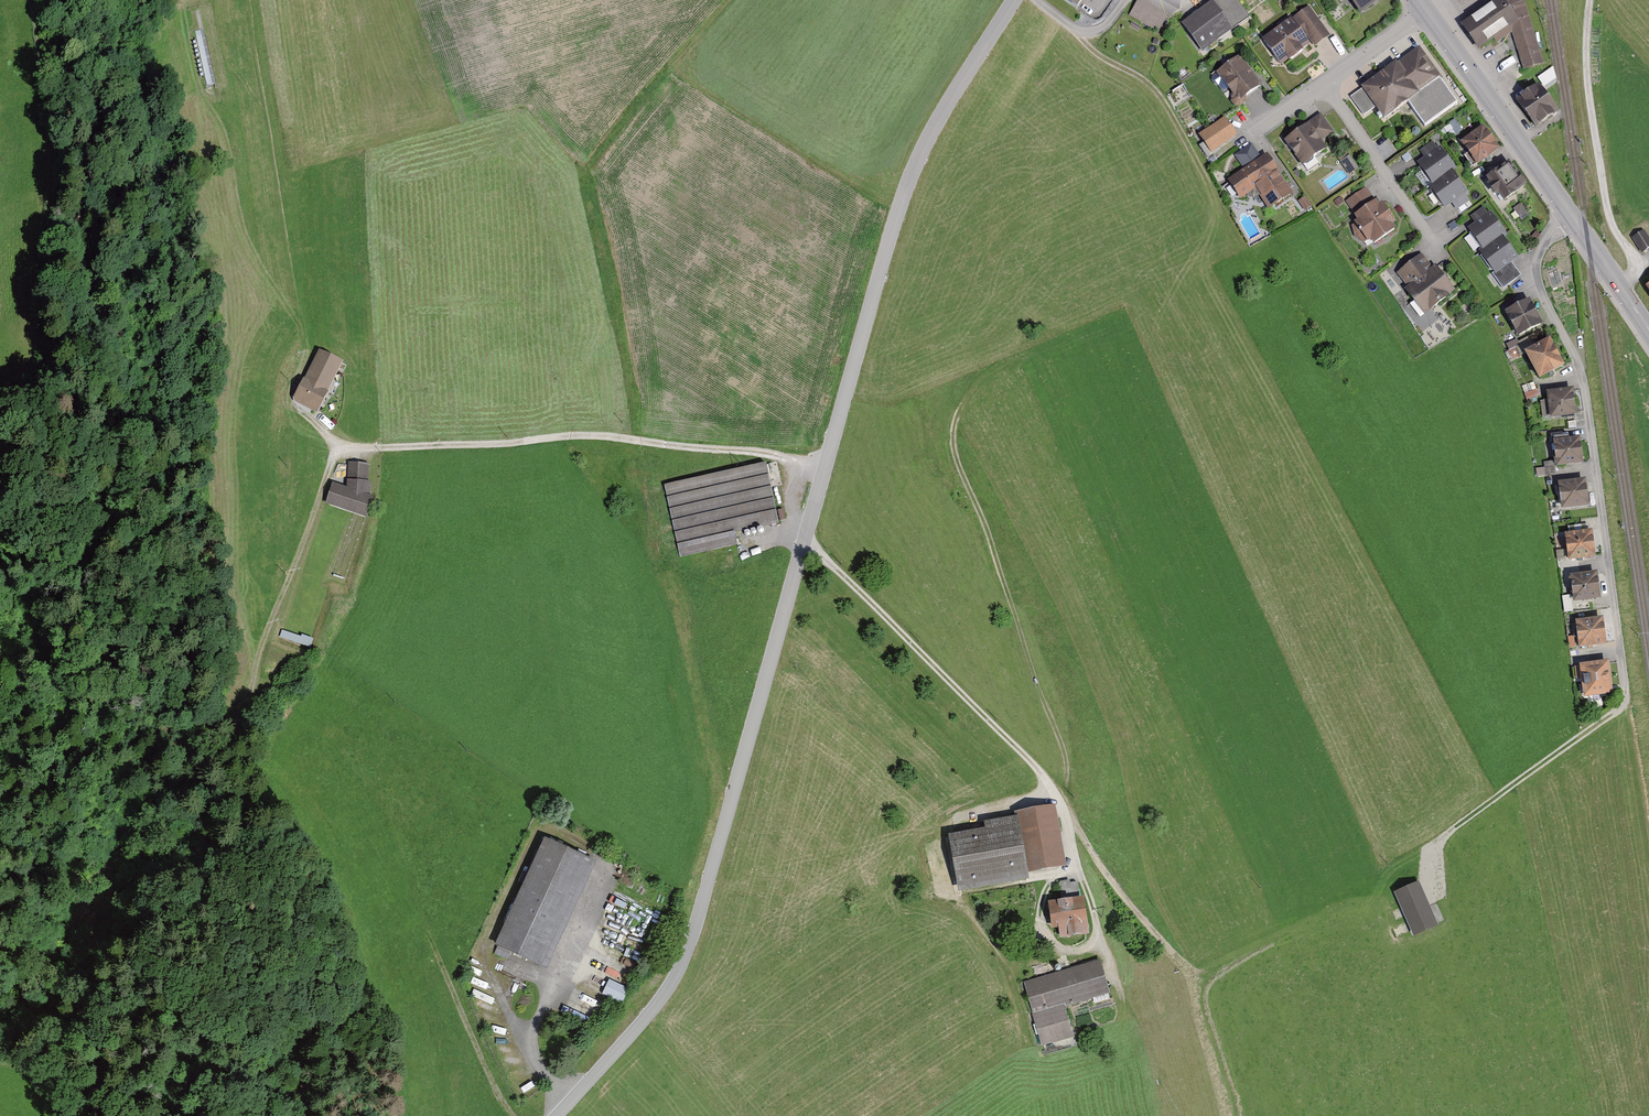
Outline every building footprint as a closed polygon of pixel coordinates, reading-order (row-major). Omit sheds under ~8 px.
[(1078,9),(1084,0),(1064,0),(1078,9)] [(1213,0),(1182,23),(1202,50),(1233,28),(1213,0)] [(1233,28),(1250,16),(1238,0),(1213,0),(1233,28)] [(1360,12),(1377,0),(1351,0),(1360,12)] [(1523,0),(1503,0),(1462,27),(1480,53),(1512,32),(1523,72),(1545,66),(1527,7),(1523,0)] [(1168,17),(1139,1),(1130,16),(1159,32),(1168,17)] [(1330,35),(1309,6),(1295,16),(1307,34),(1315,45),(1330,35)] [(1295,16),(1293,17),(1305,36),(1307,34),(1295,16)] [(1293,17),(1262,39),(1280,63),(1288,57),(1289,59),(1302,50),(1301,49),(1310,42),(1305,36),(1293,17)] [(1463,105),(1423,48),(1353,96),(1365,118),(1379,109),(1388,122),(1412,107),(1427,129),(1463,105)] [(1262,85),(1239,55),(1217,71),(1232,91),(1232,100),(1235,105),(1241,106),(1245,102),(1245,97),(1262,85)] [(1561,119),(1541,87),(1515,103),(1535,135),(1561,119)] [(1310,124),(1321,141),(1333,132),(1321,114),(1309,122),(1310,124)] [(1201,134),(1212,151),(1237,135),(1226,118),(1201,134)] [(1310,124),(1285,140),(1302,165),(1327,149),(1321,141),(1310,124)] [(1501,154),(1484,129),(1459,146),(1476,171),(1501,154)] [(1417,162),(1433,184),(1453,170),(1456,167),(1440,146),(1437,148),(1417,162)] [(1262,161),(1253,147),(1238,156),(1247,170),(1228,182),(1241,201),(1256,192),(1270,213),(1297,196),(1271,156),(1262,161)] [(1359,169),(1351,156),(1342,161),(1349,174),(1359,169)] [(1527,189),(1510,164),(1484,182),(1502,207),(1527,189)] [(1453,170),(1433,184),(1430,186),(1446,208),(1449,206),(1468,191),(1453,170)] [(1377,204),(1368,189),(1347,202),(1359,222),(1353,225),(1355,237),(1368,245),(1376,240),(1378,243),(1397,231),(1394,227),(1401,222),(1390,206),(1385,209),(1381,203),(1377,204)] [(1492,216),(1486,208),(1473,217),(1477,223),(1468,230),(1478,256),(1505,240),(1495,214),(1492,216)] [(1646,231),(1631,239),(1640,254),(1648,249),(1648,237),(1646,231)] [(1520,263),(1505,240),(1478,256),(1499,288),(1515,278),(1510,270),(1520,263)] [(1435,271),(1422,253),(1398,271),(1412,290),(1407,294),(1423,317),(1460,291),(1442,266),(1435,271)] [(1544,329),(1529,301),(1501,315),(1515,344),(1544,329)] [(1564,371),(1549,344),(1524,357),(1539,384),(1564,371)] [(349,362),(322,348),(294,400),(322,415),(349,362)] [(1576,390),(1547,393),(1548,405),(1540,405),(1542,423),(1578,419),(1576,390)] [(1581,441),(1551,444),(1553,470),(1584,466),(1581,441)] [(371,467),(352,466),(352,486),(338,484),(332,510),(370,522),(377,499),(371,498),(371,467)] [(768,466),(663,485),(678,559),(739,548),(735,534),(783,526),(768,466)] [(1587,480),(1557,484),(1562,513),(1591,509),(1587,480)] [(1592,526),(1562,530),(1566,559),(1597,556),(1592,526)] [(1600,569),(1568,572),(1571,600),(1603,597),(1600,569)] [(1606,615),(1574,618),(1576,647),(1609,644),(1606,615)] [(1610,658),(1578,662),(1582,697),(1614,693),(1610,658)] [(988,827),(951,833),(960,888),(1026,877),(1025,868),(1065,862),(1055,805),(986,816),(988,827)] [(596,858),(546,836),(496,947),(547,969),(596,858)] [(1419,879),(1394,889),(1414,934),(1439,924),(1419,879)] [(1061,898),(1049,900),(1054,940),(1091,935),(1085,893),(1078,894),(1077,884),(1060,886),(1061,898)] [(1113,993),(1104,960),(1025,982),(1044,1050),(1077,1041),(1067,1005),(1113,993)]
